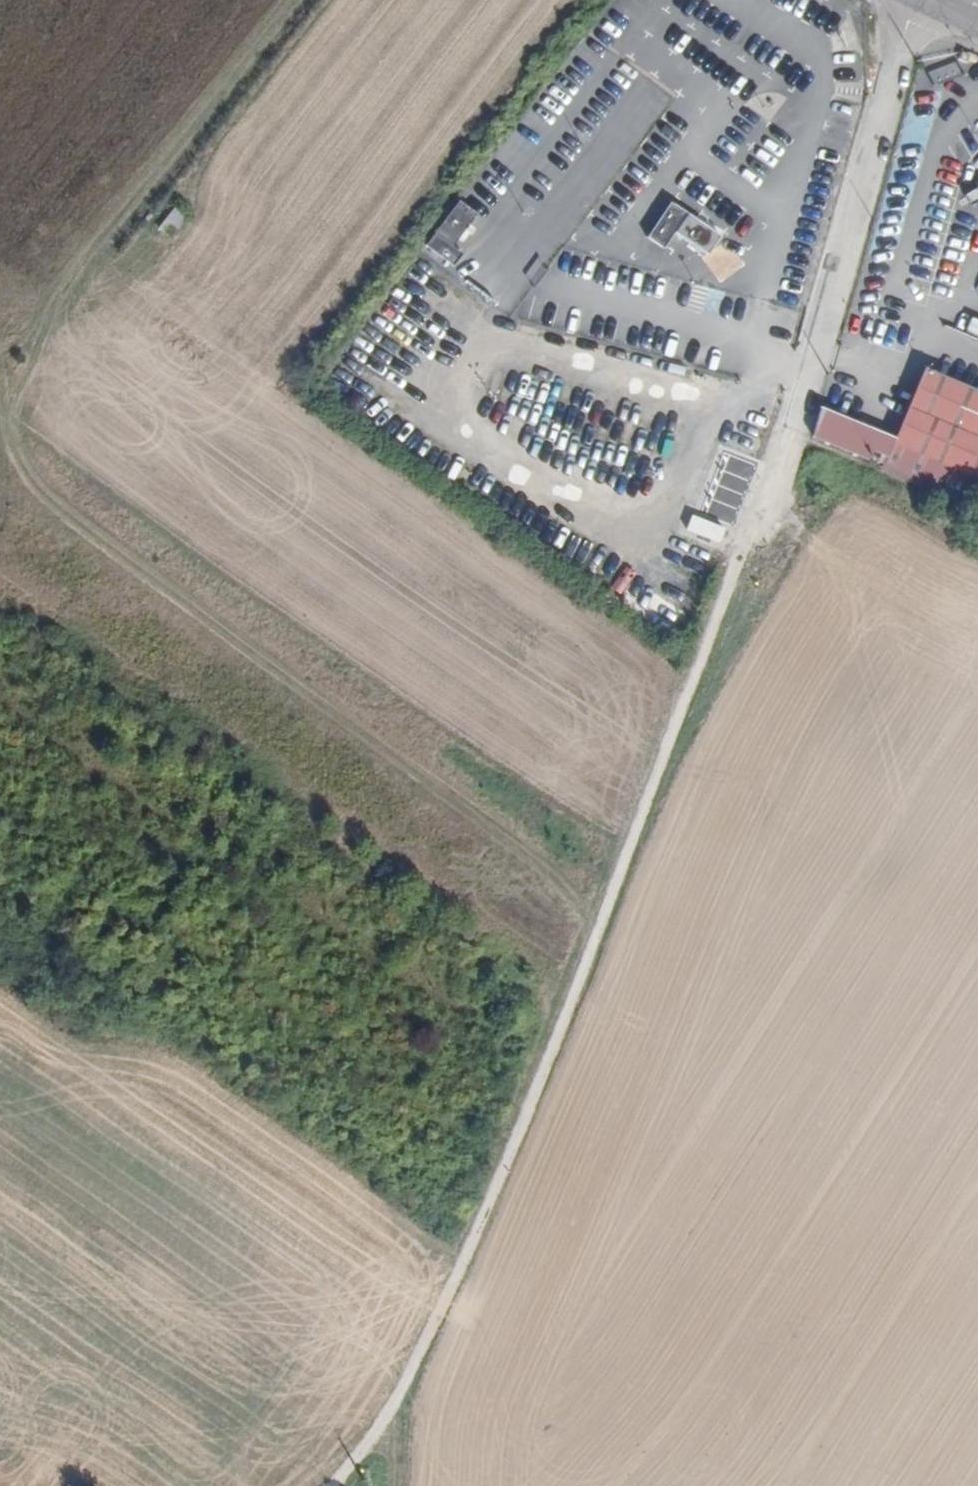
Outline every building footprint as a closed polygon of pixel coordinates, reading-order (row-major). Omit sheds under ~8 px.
[(650,238),(668,248),(678,231),(704,246),(714,229),(670,204),(650,238)] [(175,239),(190,216),(175,207),(160,230),(175,239)] [(452,219),(438,261),(451,265),(466,224),(452,219)] [(715,278),(741,268),(731,242),(706,252),(715,278)] [(823,407),(810,436),(884,468),(888,458),(977,496),(977,389),(928,368),(897,439),(823,407)] [(752,471),(762,443),(750,439),(740,466),(752,471)] [(725,528),(690,515),(684,532),(719,545),(725,528)]
